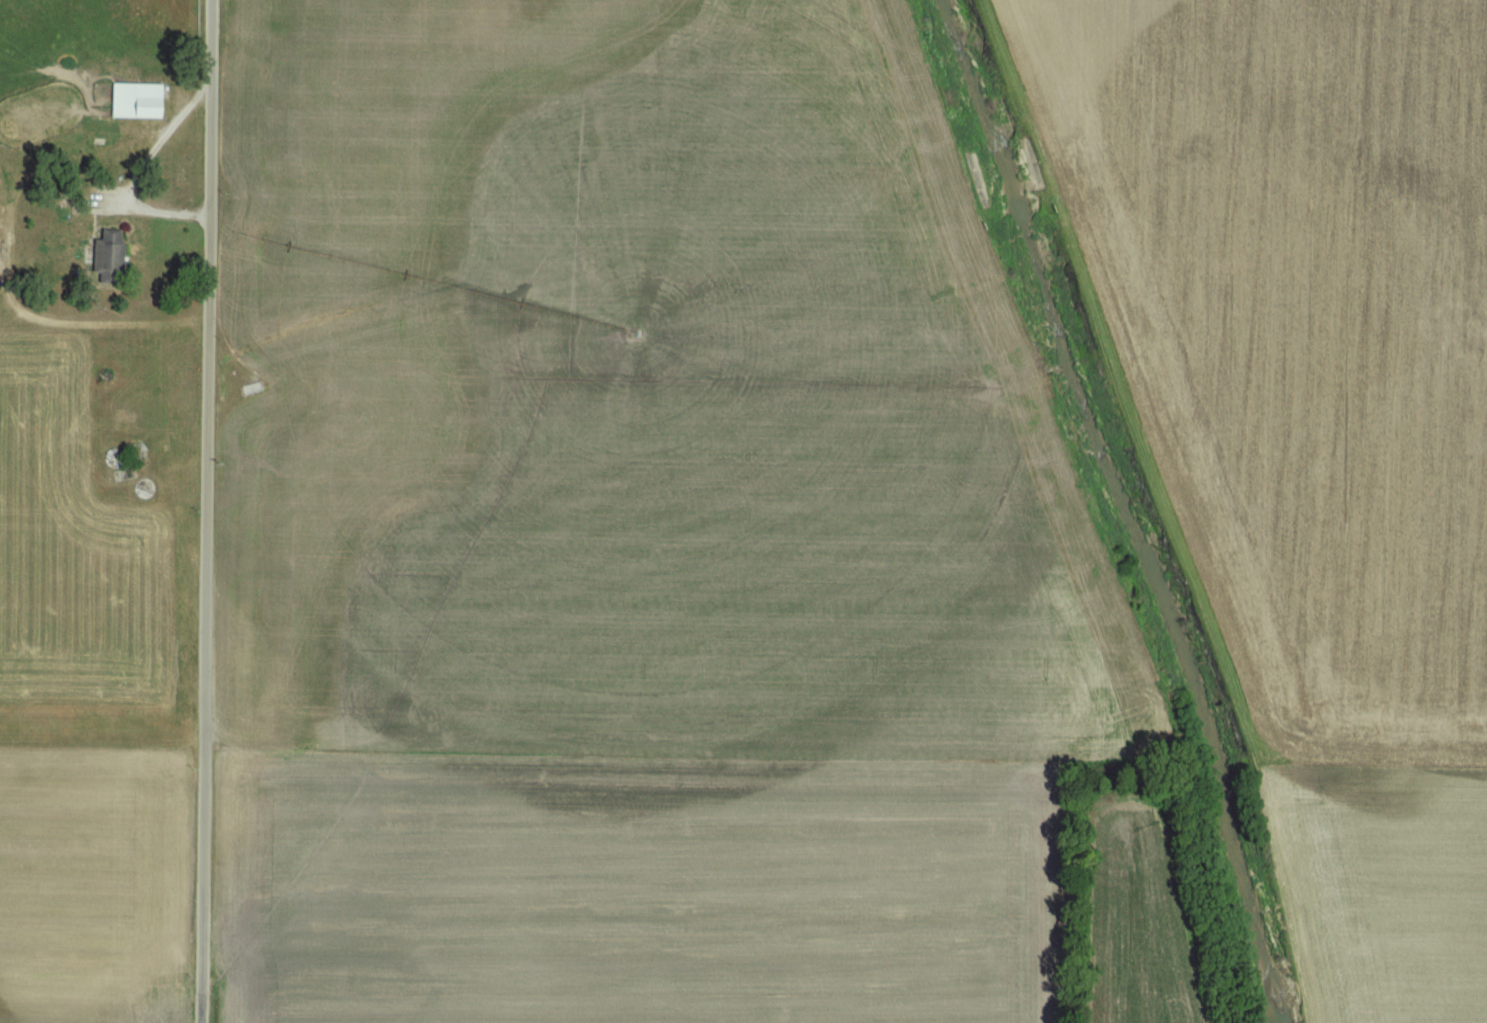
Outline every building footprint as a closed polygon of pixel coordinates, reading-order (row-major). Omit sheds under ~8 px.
[(117,118),(169,120),(170,85),(118,84),(117,118)] [(100,286),(129,286),(130,232),(101,231),(100,286)]
